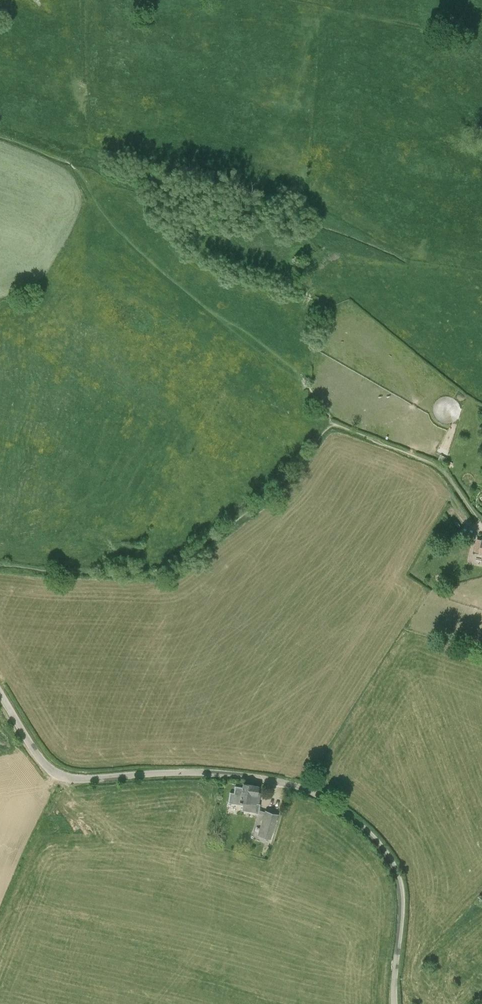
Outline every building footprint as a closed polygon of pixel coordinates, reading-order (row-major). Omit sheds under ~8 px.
[(258,813),(264,815),(265,812),(259,810),(260,804),(258,804),(259,795),(257,795),(258,786),(243,784),(242,787),(235,786),(234,793),(231,792),(229,802),(243,805),(242,810),(255,812),(255,813),(258,814),(258,813)] [(264,815),(258,835),(269,838),(277,815),(266,811),(265,812),(264,815)]
